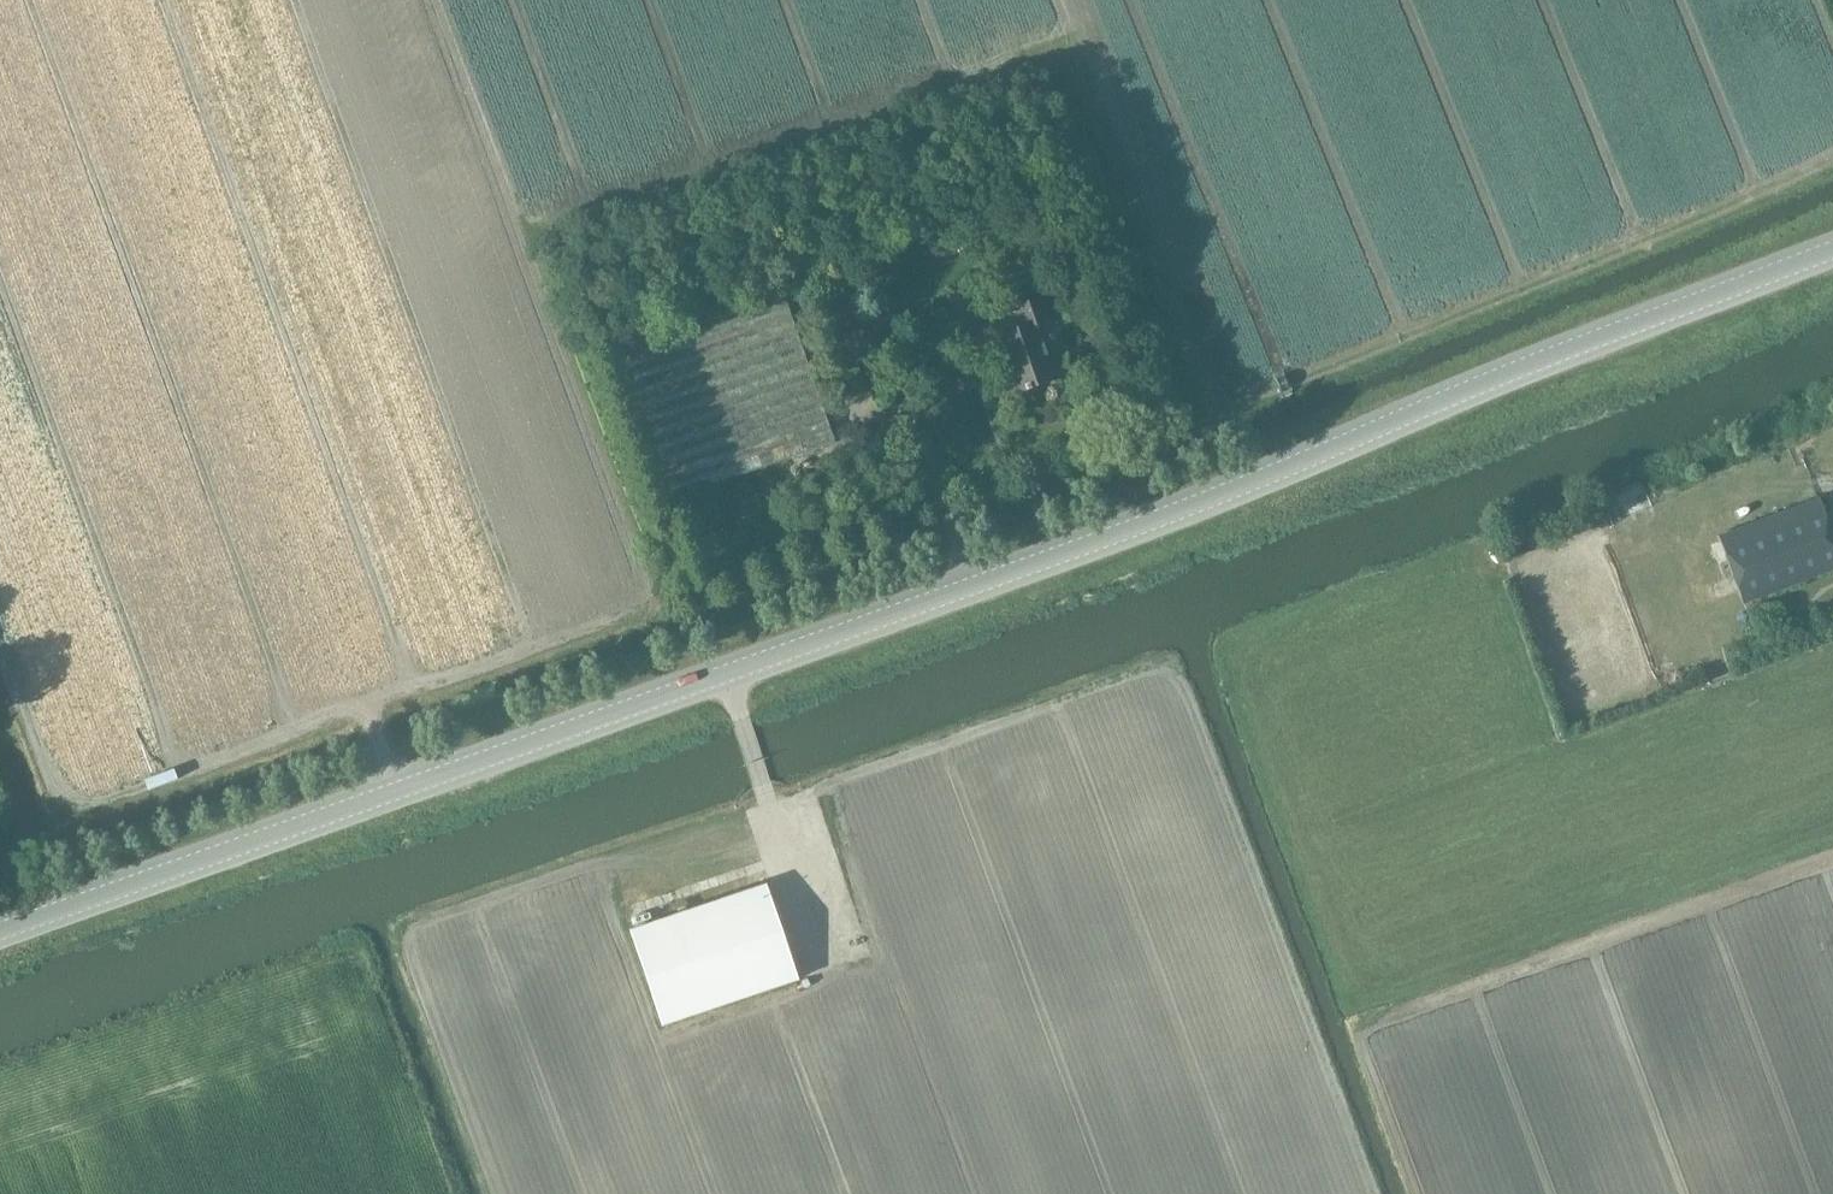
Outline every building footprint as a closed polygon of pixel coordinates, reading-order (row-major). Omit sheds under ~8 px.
[(1045,294),(989,314),(1005,362),(1008,361),(1019,392),(1059,377),(1052,355),(1048,356),(1037,325),(1053,319),(1045,294)] [(604,363),(653,505),(834,442),(785,300),(604,363)] [(1744,604),(1832,571),(1832,533),(1820,499),(1719,537),(1744,604)] [(632,931),(635,940),(663,1026),(798,980),(766,886),(632,931)]
